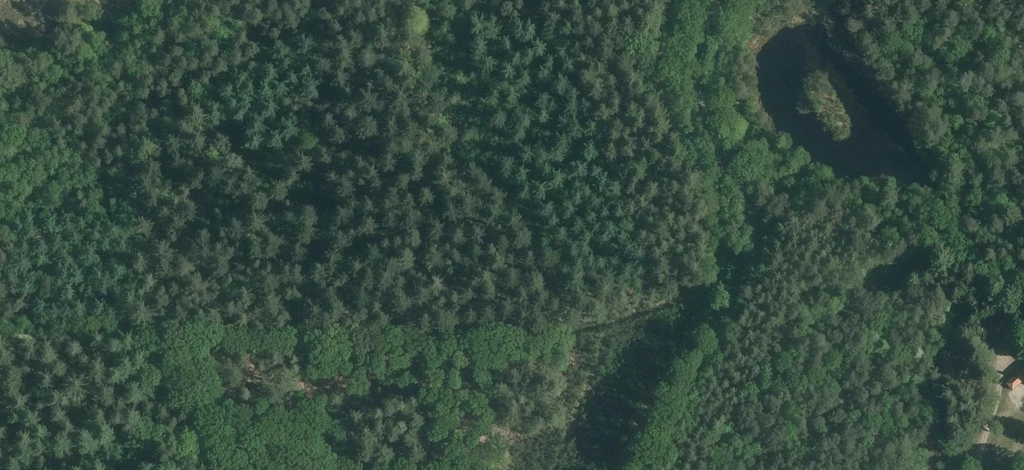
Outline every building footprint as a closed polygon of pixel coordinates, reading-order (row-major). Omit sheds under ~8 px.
[(967,299),(958,303),(961,313),(964,312),(968,320),(973,318),(967,299)] [(1008,384),(1013,391),(1020,399),(1023,395),(1023,369),(1008,384)]
